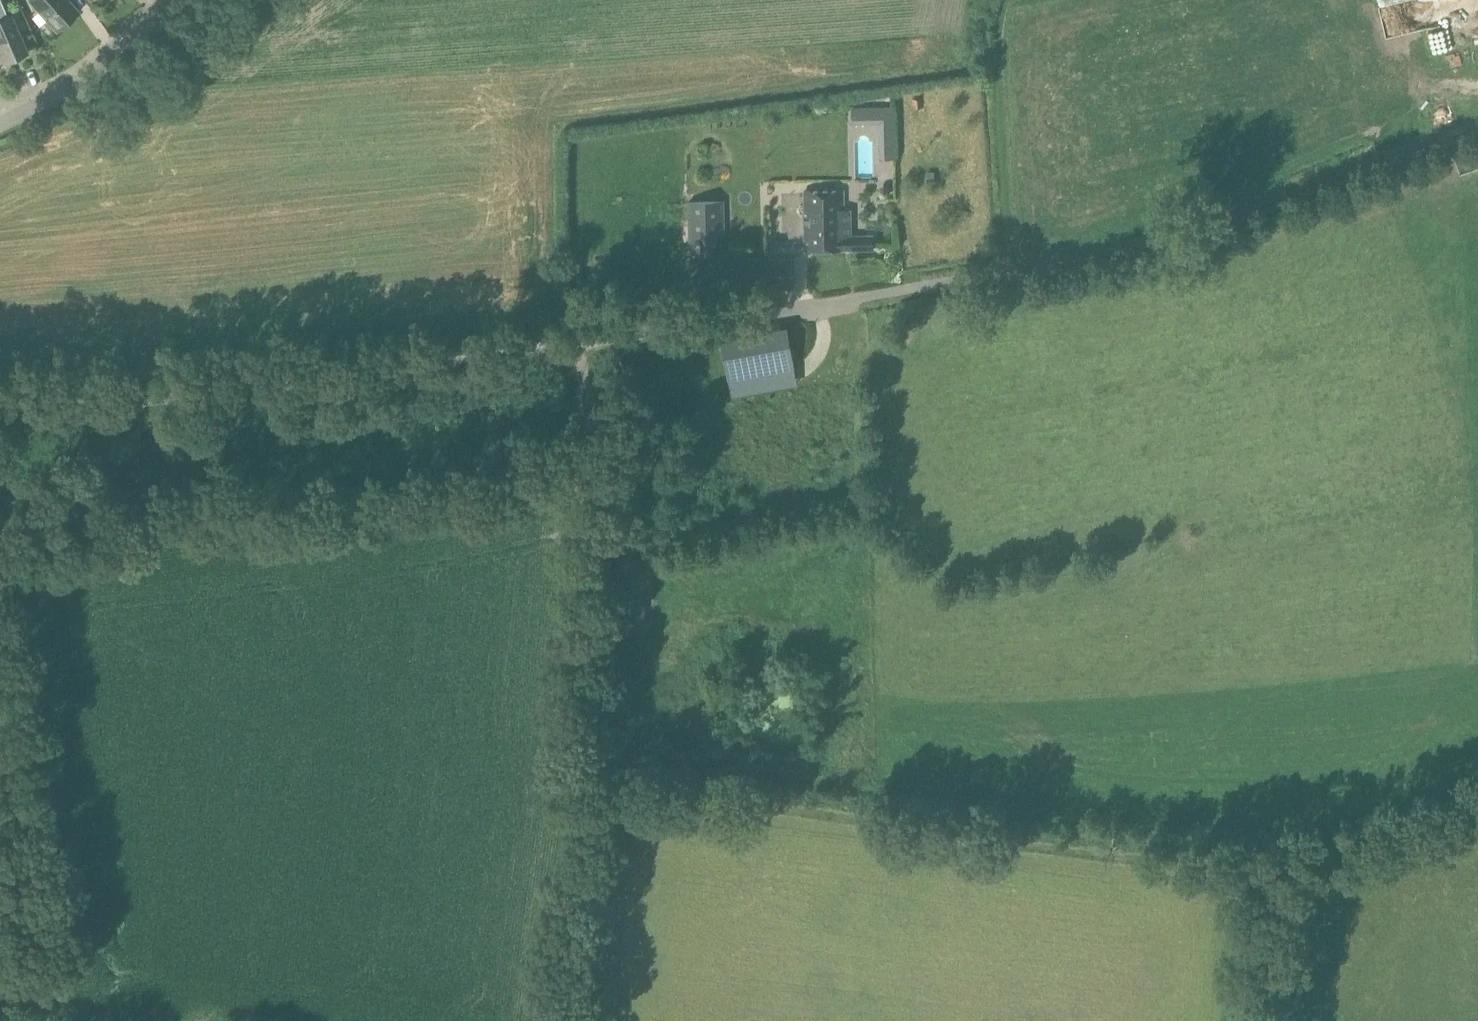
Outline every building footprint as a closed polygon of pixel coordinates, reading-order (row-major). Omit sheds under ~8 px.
[(1,52),(5,60),(27,51),(11,14),(9,16),(2,0),(0,0),(0,53),(1,52)] [(77,11),(67,0),(30,0),(30,1),(57,30),(77,11)] [(895,106),(878,106),(878,123),(879,133),(895,133),(895,106)] [(844,210),(844,190),(804,191),(805,249),(874,248),(873,235),(851,236),(851,210),(844,210)] [(726,252),(724,201),(688,202),(690,254),(726,252)] [(1321,235),(1306,243),(1312,254),(1327,247),(1321,235)] [(789,329),(726,339),(732,377),(748,375),(750,389),(797,382),(789,329)]
